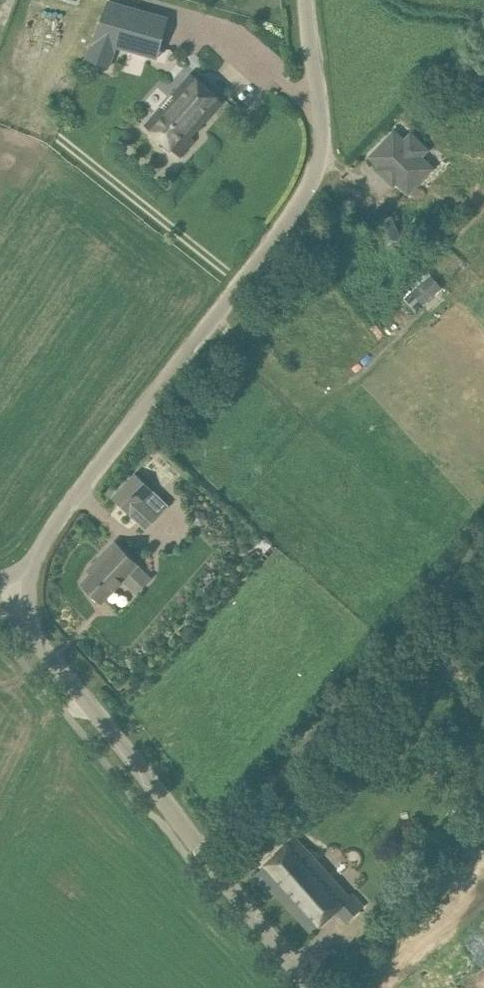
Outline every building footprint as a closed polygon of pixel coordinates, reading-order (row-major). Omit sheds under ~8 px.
[(108,0),(86,59),(108,68),(113,57),(117,48),(136,53),(145,56),(158,59),(170,18),(108,0)] [(192,73),(145,125),(180,157),(195,140),(191,136),(223,101),(192,73)] [(421,157),(427,150),(411,134),(404,141),(394,132),(371,156),(381,165),(377,169),(386,177),(393,170),(396,173),(396,174),(395,175),(395,176),(395,177),(395,179),(396,180),(409,192),(432,167),(421,157)] [(402,240),(399,235),(392,216),(375,223),(376,226),(346,239),(350,251),(381,238),(385,248),(402,240)] [(431,275),(411,292),(424,306),(443,289),(431,275)] [(167,505),(150,488),(136,474),(114,497),(145,527),(167,505)] [(138,564),(129,556),(115,542),(89,569),(93,572),(83,583),(102,601),(123,579),(137,592),(151,578),(137,565),(138,564)] [(349,896),(313,856),(313,857),(296,838),(254,875),(270,893),(274,890),(311,931),(335,909),(346,922),(363,906),(352,893),(349,896)]
